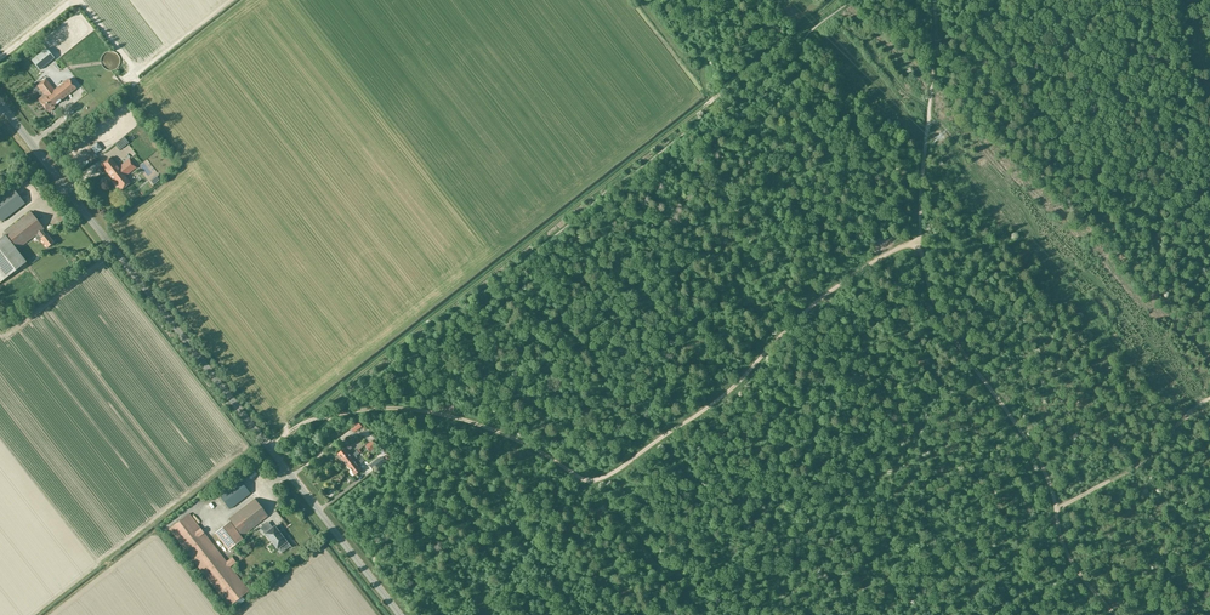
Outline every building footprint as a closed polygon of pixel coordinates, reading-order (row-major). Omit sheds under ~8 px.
[(46,48),(31,60),(39,70),(54,58),(46,48)] [(120,54),(119,53),(118,52),(117,52),(117,51),(116,51),(115,50),(114,50),(113,49),(112,49),(111,49),(110,49),(109,49),(107,50),(106,50),(106,51),(105,51),(105,52),(104,52),(103,53),(103,54),(102,55),(102,56),(101,57),(101,58),(101,59),(101,60),(101,61),(102,62),(102,63),(103,64),(104,66),(104,67),(105,67),(106,68),(107,69),(108,69),(109,69),(110,69),(111,69),(113,69),(114,69),(115,69),(116,68),(117,68),(118,67),(119,66),(120,65),(120,64),(121,63),(121,62),(121,61),(121,60),(121,59),(121,58),(121,57),(121,56),(120,55),(120,54)] [(82,83),(87,80),(79,64),(74,67),(82,83)] [(38,99),(40,101),(39,102),(47,111),(76,88),(68,79),(54,90),(46,79),(37,86),(44,94),(38,99)] [(95,154),(101,149),(97,144),(91,148),(95,154)] [(85,163),(91,159),(89,156),(92,154),(87,147),(78,153),(85,163)] [(125,176),(136,168),(129,159),(119,168),(111,158),(101,165),(121,190),(130,183),(125,176)] [(2,221),(24,204),(10,186),(0,195),(0,218),(2,221)] [(43,229),(30,212),(5,232),(7,234),(5,235),(0,239),(0,281),(13,271),(16,274),(19,271),(17,268),(25,261),(15,248),(17,247),(18,249),(35,236),(39,241),(41,239),(47,248),(54,243),(47,234),(46,235),(42,230),(43,229)] [(359,422),(351,428),(353,432),(361,426),(359,422)] [(372,441),(366,446),(370,451),(376,446),(372,441)] [(344,461),(351,456),(348,451),(352,448),(350,445),(338,454),(344,461)] [(349,468),(356,462),(354,459),(357,457),(356,456),(359,453),(357,451),(351,456),(344,461),(349,468)] [(354,475),(362,470),(362,469),(358,465),(365,460),(363,458),(356,462),(349,468),(354,475)] [(379,459),(370,466),(374,470),(383,463),(379,459)] [(229,509),(250,493),(238,478),(218,495),(229,509)] [(229,522),(215,533),(228,550),(243,539),(240,535),(241,535),(242,536),(262,521),(266,517),(267,516),(254,499),(228,519),(230,521),(229,522)] [(168,529),(229,607),(236,601),(239,605),(245,600),(242,596),(249,591),(230,567),(236,562),(232,557),(226,561),(189,513),(168,529)] [(262,525),(261,525),(267,532),(266,533),(277,548),(280,546),(283,550),(290,545),(291,547),(292,547),(281,534),(280,535),(274,527),(267,532),(262,525)]
